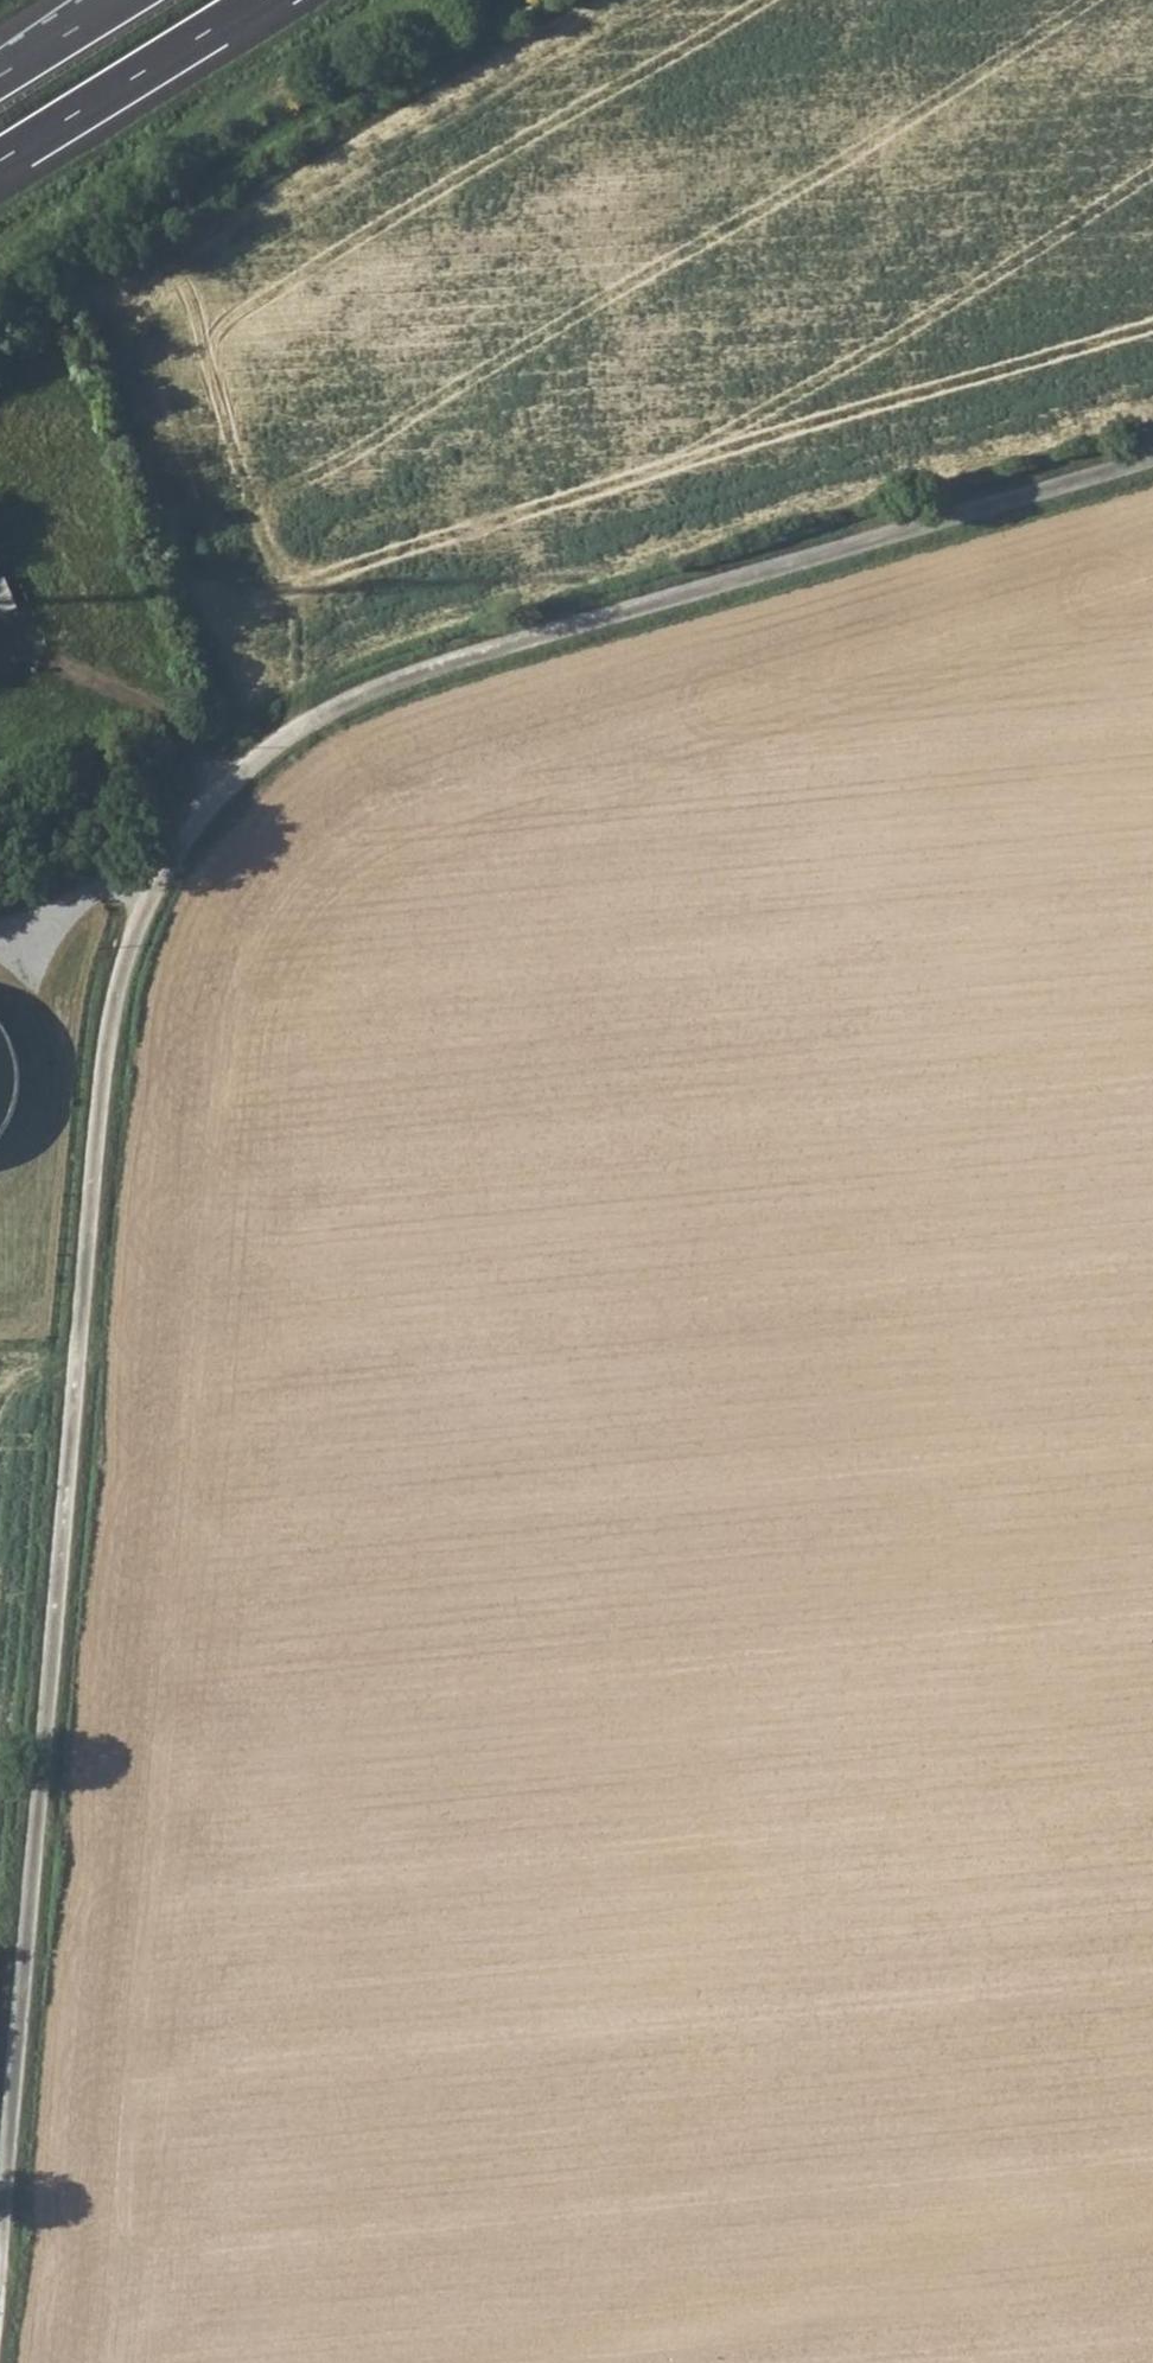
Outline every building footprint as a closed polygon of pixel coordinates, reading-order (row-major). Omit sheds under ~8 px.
[(4,1156),(19,1135),(25,1118),(29,1101),(30,1080),(27,1060),(21,1042),(13,1026),(4,1015),(0,1012),(0,1159),(4,1156)]
